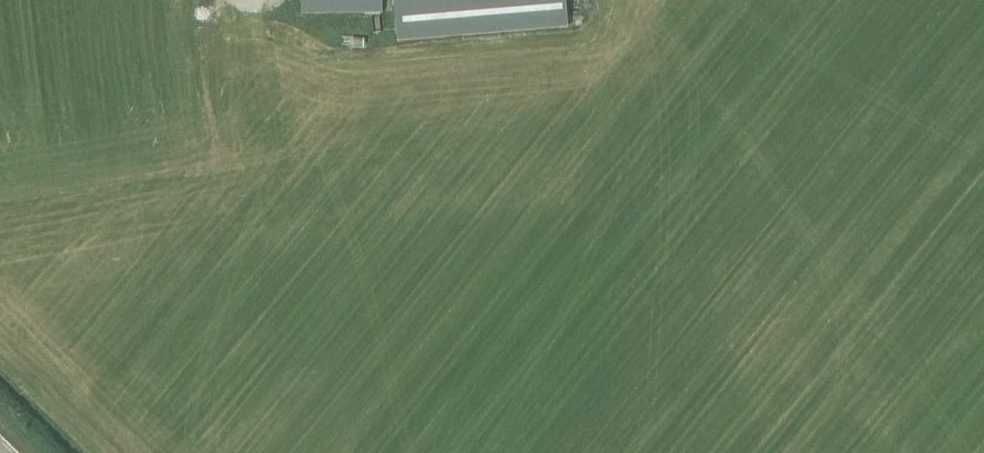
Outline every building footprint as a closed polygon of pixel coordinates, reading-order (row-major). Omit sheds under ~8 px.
[(383,0),(302,0),(301,17),(383,16),(383,0)] [(445,36),(566,30),(565,0),(391,0),(391,10),(443,7),(445,36)]
